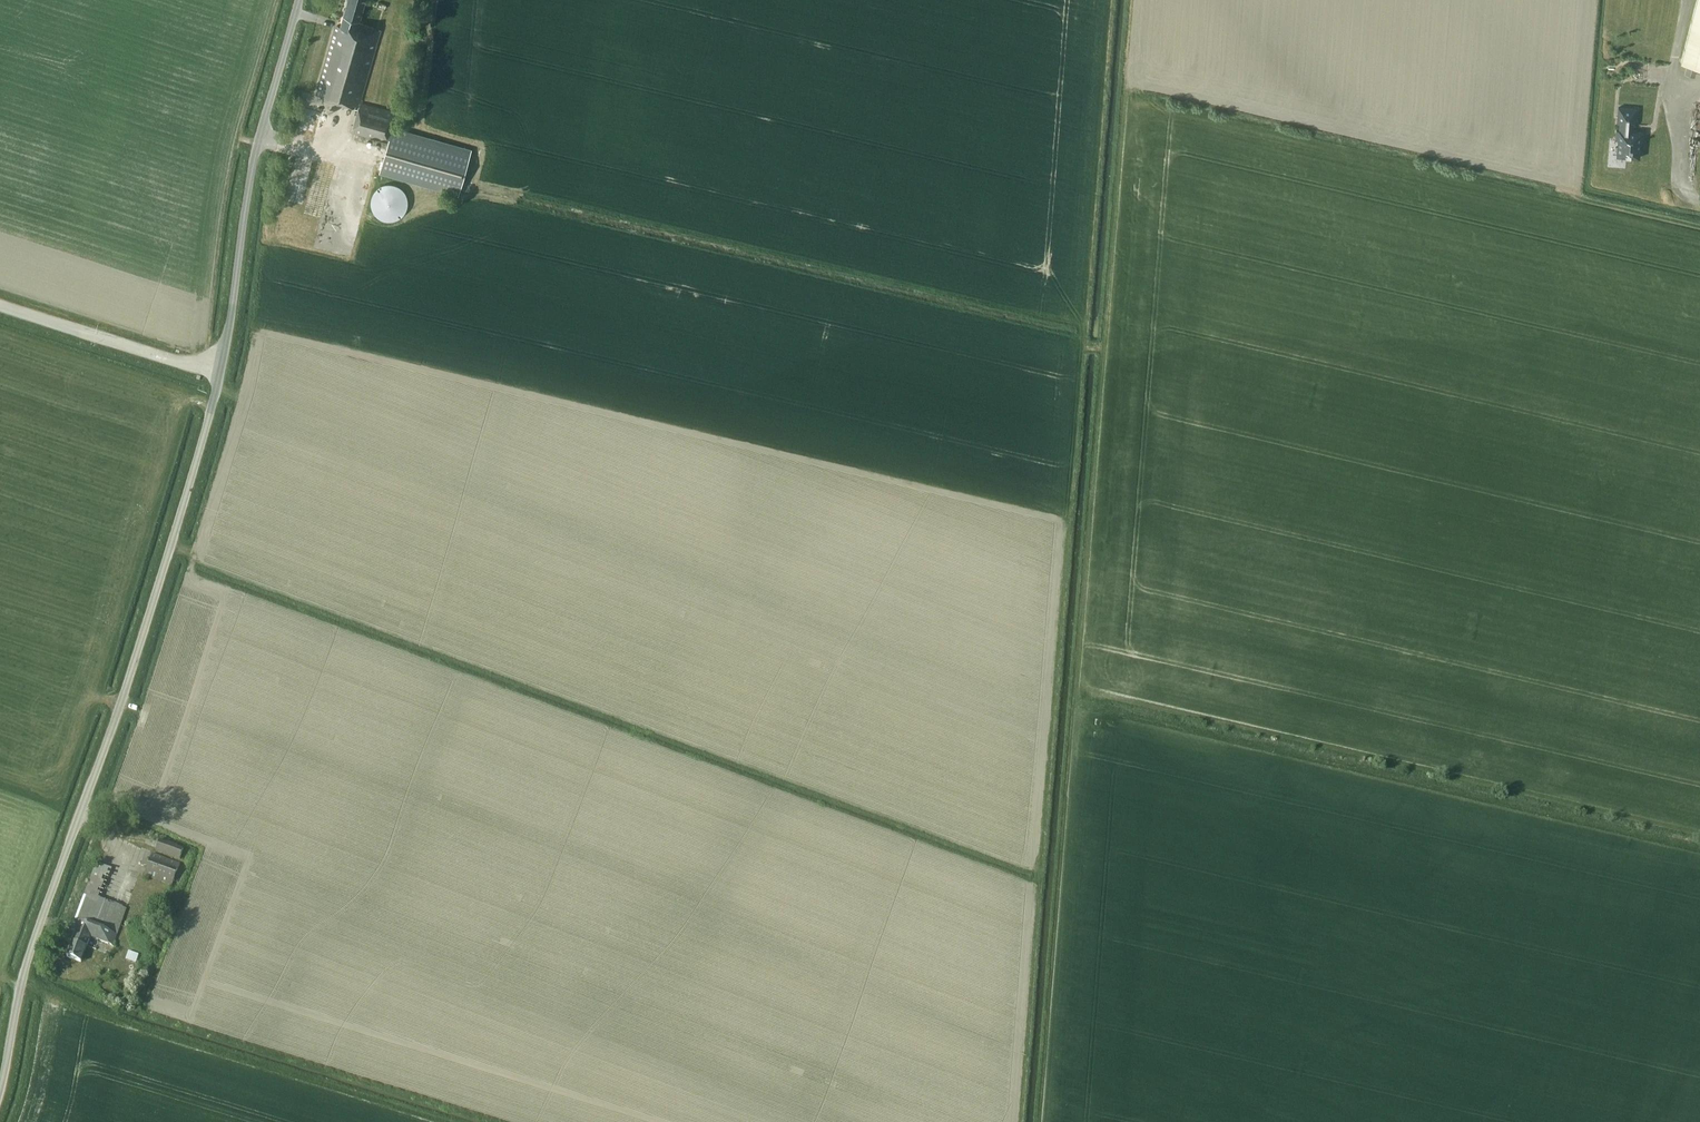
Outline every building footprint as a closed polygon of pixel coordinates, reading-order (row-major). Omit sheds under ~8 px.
[(471,149),(393,127),(397,113),(360,102),(381,29),(359,23),(365,0),(348,0),(341,26),(337,25),(317,95),(359,107),(351,132),(388,142),(380,173),(458,195),(471,149)] [(1699,66),(1699,0),(1696,0),(1681,61),(1688,63),(1685,74),(1695,76),(1698,66),(1699,66)] [(1635,124),(1636,108),(1618,107),(1617,123),(1619,123),(1619,130),(1616,129),(1616,139),(1618,139),(1616,156),(1639,157),(1640,143),(1643,143),(1643,132),(1634,131),(1635,124)] [(395,184),(390,183),(384,184),(379,187),(375,191),(372,196),(371,202),(372,207),(375,213),(379,217),(384,219),(390,220),(395,219),(401,217),(405,213),(407,207),(408,202),(407,196),(405,191),(401,187),(395,184)] [(160,841),(156,851),(179,860),(183,850),(177,848),(178,846),(166,842),(165,843),(160,841)] [(171,885),(179,864),(153,854),(150,862),(143,859),(141,865),(147,868),(145,875),(171,885)] [(96,950),(100,940),(113,945),(126,908),(101,898),(112,869),(96,863),(72,930),(76,932),(67,957),(81,962),(87,946),(96,950)]
